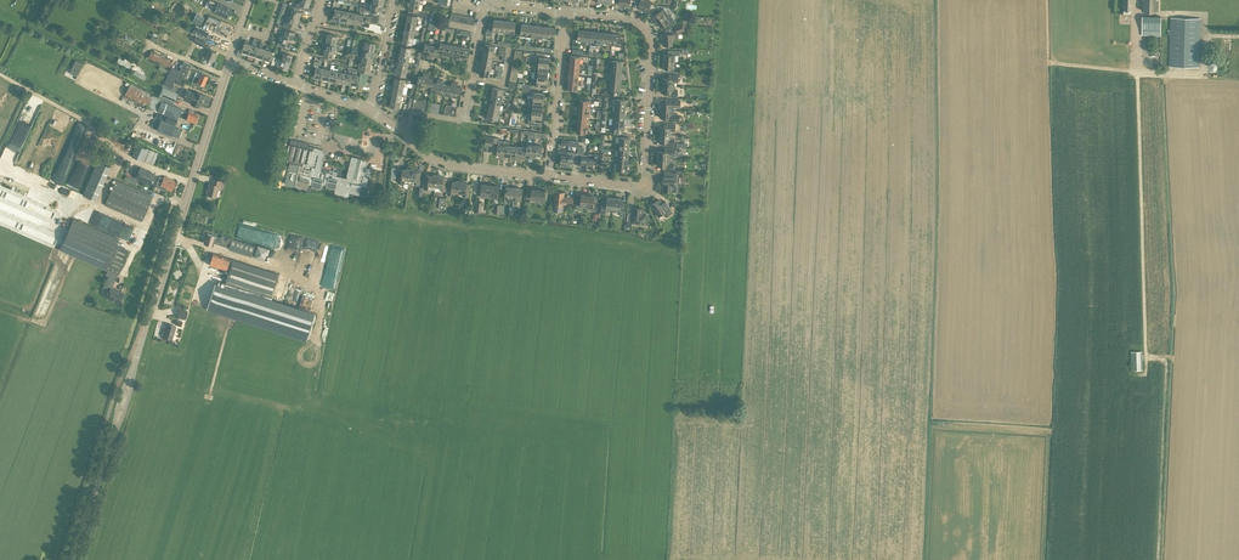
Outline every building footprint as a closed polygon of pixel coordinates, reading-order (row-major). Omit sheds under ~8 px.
[(210,2),(210,1),(212,2),(209,8),(215,11),(228,18),(228,17),(229,18),(231,14),(230,14),(232,9),(219,2),(219,3),(213,0),(206,0),(210,2)] [(651,1),(649,0),(636,0),(640,2),(638,8),(647,11),(651,1)] [(1132,0),(1123,0),(1123,10),(1132,10),(1132,0)] [(1159,0),(1143,0),(1143,10),(1158,11),(1159,0)] [(418,10),(420,3),(410,1),(409,9),(418,10)] [(373,11),(380,12),(382,12),(383,5),(373,3),(372,10),(373,11)] [(292,10),(290,16),(299,19),(302,11),(297,10),(298,7),(294,6),(291,5),(289,9),(292,10)] [(365,8),(363,8),(360,7),(359,10),(360,10),(359,13),(357,13),(355,22),(362,24),(365,8)] [(332,9),(331,17),(334,17),(333,18),(341,20),(342,10),(335,8),(335,10),(332,9)] [(371,15),(367,15),(368,11),(369,12),(369,9),(365,8),(362,24),(369,25),(371,15)] [(661,10),(653,16),(656,20),(655,20),(660,27),(665,24),(666,26),(676,22),(672,16),(670,17),(664,8),(661,10)] [(341,20),(347,21),(349,11),(342,10),(341,20)] [(355,22),(357,13),(349,11),(347,21),(355,22)] [(407,21),(416,22),(418,15),(408,13),(407,21)] [(299,19),(290,16),(288,21),(285,20),(284,25),(291,27),(292,24),(297,26),(299,19)] [(1162,16),(1143,16),(1142,35),(1161,35),(1162,16)] [(1200,67),(1201,18),(1171,17),(1169,66),(1200,67)] [(217,24),(214,31),(227,37),(232,26),(220,21),(221,20),(216,18),(214,23),(217,24)] [(493,30),(498,31),(499,20),(494,19),(494,22),(489,22),(488,31),(486,31),(486,36),(492,36),(493,30)] [(416,22),(407,21),(405,28),(415,30),(416,22)] [(676,29),(678,33),(685,30),(682,22),(671,27),(672,28),(673,31),(676,29)] [(209,32),(199,27),(196,25),(193,32),(196,34),(206,39),(209,32)] [(285,30),(284,36),(293,39),(295,31),(290,30),(291,27),(284,25),(283,29),(285,30)] [(415,30),(405,28),(404,35),(413,37),(415,30)] [(675,39),(675,34),(678,33),(676,29),(673,31),(672,28),(666,30),(666,33),(662,34),(663,45),(672,44),(672,39),(675,39)] [(610,33),(609,49),(612,49),(612,43),(616,43),(615,45),(620,46),(621,38),(617,38),(617,33),(610,33)] [(328,34),(327,41),(336,43),(338,35),(328,34)] [(413,37),(404,35),(402,42),(412,44),(413,37)] [(193,42),(200,45),(203,46),(206,40),(196,36),(193,42)] [(290,46),(293,39),(284,36),(282,41),(279,40),(277,45),(286,48),(288,45),(290,46)] [(256,55),(259,46),(257,46),(258,43),(256,43),(258,39),(255,38),(253,42),(252,44),(249,53),(256,55)] [(249,53),(252,44),(248,43),(249,41),(246,40),(242,51),(249,53)] [(340,43),(336,43),(327,41),(325,48),(337,50),(339,50),(340,43)] [(361,48),(364,48),(374,50),(376,43),(366,41),(365,45),(362,45),(361,48)] [(429,41),(429,43),(425,43),(423,53),(428,53),(427,57),(430,57),(433,42),(429,41)] [(261,42),(260,44),(259,46),(256,55),(263,58),(266,49),(262,47),(264,43),(261,42)] [(438,55),(439,52),(438,52),(440,45),(439,45),(440,43),(433,42),(430,57),(433,58),(434,55),(438,55)] [(445,56),(447,43),(440,42),(440,43),(439,45),(440,45),(438,52),(439,52),(442,52),(442,56),(445,56)] [(453,55),(453,53),(455,45),(447,43),(445,56),(448,57),(449,54),(453,55)] [(462,46),(459,59),(462,60),(463,57),(467,57),(469,48),(465,47),(465,43),(463,43),(462,46)] [(485,44),(484,52),(493,53),(495,46),(485,44)] [(400,52),(410,54),(411,47),(402,45),(400,52)] [(456,59),(459,59),(462,46),(455,45),(453,53),(453,55),(457,55),(456,59)] [(213,60),(217,52),(206,47),(205,51),(208,53),(206,57),(213,60)] [(270,60),(272,61),(274,56),(272,56),(273,51),(269,50),(270,48),(267,47),(266,49),(263,58),(270,60)] [(283,53),(282,58),(291,61),(293,54),(288,53),(289,50),(282,48),(281,52),(283,53)] [(337,50),(325,48),(324,55),(326,56),(333,57),(334,53),(337,54),(337,50)] [(361,55),(363,55),(373,57),(374,50),(364,48),(364,52),(362,52),(361,55)] [(170,67),(173,59),(152,50),(148,58),(170,67)] [(663,53),(663,60),(675,61),(675,54),(680,55),(680,50),(670,50),(670,54),(663,53)] [(399,59),(409,61),(410,57),(412,57),(412,55),(410,54),(400,52),(399,59)] [(482,59),(492,61),(493,53),(484,52),(482,59)] [(539,63),(549,64),(550,57),(545,57),(545,53),(537,52),(537,56),(539,56),(539,63)] [(363,55),(362,62),(372,64),(373,57),(363,55)] [(119,57),(117,61),(129,67),(130,66),(131,65),(131,63),(119,57)] [(1210,60),(1213,67),(1219,64),(1215,57),(1210,60)] [(288,69),(291,61),(282,58),(279,66),(288,69)] [(409,61),(399,59),(398,66),(407,68),(409,61)] [(482,59),(481,66),(491,68),(492,61),(482,59)] [(76,60),(69,72),(76,76),(82,63),(76,60)] [(315,76),(322,78),(324,68),(319,67),(320,61),(315,60),(314,66),(316,67),(315,76)] [(675,61),(663,60),(662,67),(669,67),(669,72),(679,72),(679,68),(675,67),(675,61)] [(183,81),(191,64),(184,61),(180,70),(179,69),(175,78),(183,81)] [(361,70),(368,71),(370,72),(372,64),(362,62),(360,70),(361,70)] [(536,63),(535,70),(548,72),(549,64),(539,63),(539,64),(536,63)] [(336,80),(338,72),(338,71),(334,70),(335,65),(332,64),(331,64),(331,69),(329,79),(336,80)] [(175,78),(179,69),(172,66),(163,85),(171,88),(175,78)] [(348,69),(348,73),(345,72),(343,82),(350,83),(353,67),(348,66),(347,69),(348,69)] [(407,68),(398,66),(396,73),(406,75),(407,68)] [(489,76),(491,68),(481,66),(479,74),(489,76)] [(358,68),(353,67),(350,83),(357,85),(359,75),(355,74),(356,71),(357,71),(358,68)] [(329,79),(331,69),(324,68),(322,78),(329,79)] [(135,69),(133,73),(144,79),(146,75),(135,69)] [(336,80),(343,82),(345,72),(341,71),(341,69),(338,69),(338,71),(338,72),(336,80)] [(534,78),(548,79),(548,72),(535,70),(534,78)] [(201,72),(201,73),(196,71),(194,75),(191,84),(195,87),(197,82),(204,85),(208,75),(201,72)] [(420,89),(424,90),(427,73),(424,72),(423,75),(419,75),(417,85),(421,85),(420,89)] [(427,73),(424,90),(423,92),(427,93),(428,87),(431,87),(432,87),(433,81),(434,78),(429,77),(430,73),(427,73)] [(662,85),(674,85),(675,81),(678,81),(679,75),(669,74),(669,78),(662,77),(662,85)] [(409,79),(405,78),(396,77),(394,84),(404,86),(405,82),(409,83),(409,79)] [(547,86),(548,79),(534,78),(534,85),(547,86)] [(431,91),(438,92),(441,79),(438,79),(437,82),(433,81),(432,87),(431,87),(431,91)] [(438,92),(445,94),(447,84),(443,83),(444,80),(441,79),(438,92)] [(445,94),(452,95),(455,82),(452,81),(451,85),(447,84),(445,94)] [(458,83),(455,82),(452,95),(459,97),(461,87),(457,86),(458,83)] [(146,107),(152,95),(130,83),(124,96),(146,107)] [(404,86),(394,84),(393,91),(402,93),(404,86)] [(674,89),(674,85),(662,85),(661,92),(668,92),(668,96),(677,96),(678,89),(674,89)] [(159,94),(168,97),(175,101),(179,93),(163,86),(159,94)] [(198,107),(201,100),(204,94),(196,90),(195,92),(187,89),(183,97),(191,101),(190,103),(198,107)] [(402,93),(393,91),(391,98),(401,100),(402,93)] [(545,93),(531,91),(531,92),(528,92),(528,95),(534,96),(534,99),(544,100),(545,93)] [(401,100),(391,98),(390,106),(400,107),(401,100)] [(543,107),(544,100),(534,99),(530,98),(529,105),(533,106),(543,107)] [(680,101),(679,100),(679,99),(666,98),(666,102),(661,102),(660,109),(674,110),(674,106),(679,106),(679,105),(680,104),(680,103),(680,101)] [(420,109),(422,101),(422,100),(417,99),(417,101),(414,101),(413,108),(420,109)] [(179,116),(181,109),(181,108),(161,100),(157,110),(158,111),(156,117),(155,117),(151,126),(157,128),(157,129),(172,135),(175,126),(179,116)] [(456,115),(458,106),(451,105),(449,113),(456,115)] [(533,106),(532,113),(543,114),(543,107),(533,106)] [(179,116),(186,119),(196,122),(197,119),(199,116),(198,116),(198,115),(193,113),(194,111),(190,109),(189,112),(181,109),(179,116)] [(673,113),(674,110),(660,109),(660,116),(665,117),(665,120),(678,121),(678,120),(679,119),(680,117),(679,116),(678,115),(678,114),(673,113)] [(542,121),(543,114),(532,113),(530,112),(528,124),(537,125),(537,121),(542,121)] [(72,132),(80,137),(86,128),(77,123),(72,132)] [(659,133),(671,134),(671,130),(675,131),(675,123),(665,123),(664,126),(659,126),(659,133)] [(659,133),(659,141),(663,141),(663,144),(674,145),(675,138),(671,138),(671,134),(659,133)] [(499,137),(486,135),(485,144),(498,146),(497,154),(501,154),(501,158),(504,158),(506,140),(498,139),(499,137)] [(369,186),(367,185),(369,177),(371,177),(373,169),(366,167),(368,160),(352,156),(347,178),(333,175),(333,171),(330,170),(331,168),(322,165),(325,152),(322,151),(323,149),(308,145),(309,143),(291,139),(290,144),(289,144),(286,157),(288,158),(287,163),(289,163),(285,183),(294,185),(298,185),(298,186),(307,188),(306,191),(311,192),(312,186),(321,188),(322,183),(326,185),(326,186),(335,188),(334,192),(348,196),(349,191),(367,196),(369,186)] [(507,155),(511,155),(512,145),(509,145),(510,140),(506,140),(504,158),(507,158),(507,155)] [(531,157),(533,157),(535,144),(527,143),(527,147),(526,154),(527,154),(531,154),(531,157)] [(141,160),(142,159),(154,163),(158,153),(137,144),(132,156),(141,160)] [(535,144),(533,157),(536,158),(536,155),(541,155),(542,145),(535,144)] [(515,159),(518,159),(520,146),(512,145),(511,155),(516,156),(515,159)] [(527,147),(520,146),(518,159),(521,160),(522,156),(526,157),(527,154),(526,154),(527,147)] [(579,146),(578,152),(578,153),(577,161),(581,161),(580,166),(587,167),(588,157),(588,155),(588,154),(582,154),(583,146),(579,146)] [(665,147),(665,151),(658,150),(658,158),(670,158),(673,158),(673,156),(674,155),(675,148),(665,147)] [(566,165),(567,156),(567,155),(568,151),(558,150),(557,159),(560,159),(560,164),(566,165)] [(578,153),(578,152),(568,151),(567,155),(567,156),(566,165),(573,165),(574,161),(577,161),(578,153)] [(588,157),(587,167),(593,167),(594,164),(598,164),(599,154),(594,153),(594,154),(588,153),(588,154),(588,155),(588,157)] [(670,158),(658,158),(657,165),(663,165),(663,169),(673,169),(674,162),(670,162),(670,158)] [(87,186),(83,195),(95,200),(99,191),(110,167),(97,161),(87,186)] [(628,163),(617,162),(616,169),(620,169),(620,171),(625,171),(625,170),(627,170),(628,163)] [(73,166),(72,172),(87,175),(88,169),(73,166)] [(151,184),(155,173),(140,166),(135,178),(151,184)] [(399,170),(398,182),(404,182),(403,183),(403,184),(404,184),(404,185),(404,186),(405,187),(406,187),(406,188),(407,188),(408,188),(408,183),(408,180),(410,169),(410,168),(407,168),(407,169),(403,169),(402,170),(399,170)] [(410,169),(408,180),(413,180),(413,183),(419,184),(420,172),(417,172),(417,170),(413,170),(413,168),(410,168),(410,169)] [(663,175),(662,185),(665,185),(664,191),(671,191),(671,185),(674,185),(675,176),(677,176),(678,172),(670,172),(670,175),(663,175)] [(435,189),(437,175),(437,174),(434,174),(433,175),(429,175),(426,175),(424,188),(435,189)] [(437,174),(437,175),(435,189),(446,191),(447,178),(444,178),(444,177),(440,176),(440,174),(437,174)] [(124,179),(133,183),(136,185),(138,181),(126,175),(124,179)] [(166,191),(167,188),(172,190),(176,181),(164,176),(163,178),(160,177),(156,186),(159,187),(159,188),(166,191)] [(221,186),(222,181),(214,179),(213,184),(210,183),(207,195),(216,197),(219,185),(221,186)] [(458,192),(460,181),(460,180),(457,179),(456,181),(452,180),(452,182),(449,181),(447,194),(453,195),(454,191),(458,192)] [(142,220),(153,196),(116,180),(105,204),(142,220)] [(460,180),(460,181),(458,192),(463,192),(463,195),(468,196),(470,184),(467,183),(467,182),(463,181),(463,180),(460,180)] [(484,195),(489,195),(491,184),(487,183),(487,184),(482,184),(481,197),(484,197),(484,195)] [(495,184),(491,184),(489,195),(495,196),(495,199),(498,199),(499,186),(495,185),(495,184)] [(59,251),(60,248),(105,268),(108,269),(105,275),(108,276),(103,287),(109,290),(106,297),(120,303),(125,293),(112,288),(116,279),(118,274),(129,250),(116,245),(118,239),(73,219),(73,218),(0,186),(0,225),(59,251)] [(544,200),(546,190),(534,188),(534,187),(528,187),(527,196),(531,196),(531,199),(544,200)] [(562,212),(563,204),(572,205),(573,197),(564,196),(564,192),(556,191),(553,211),(562,212)] [(587,206),(588,193),(585,193),(584,194),(581,193),(581,202),(577,201),(576,209),(580,209),(580,208),(583,208),(583,205),(587,206)] [(592,193),(588,193),(587,206),(590,206),(590,209),(593,209),(593,210),(597,211),(598,201),(594,200),(595,195),(592,195),(592,193)] [(606,209),(613,210),(614,197),(607,196),(607,199),(605,199),(605,201),(602,201),(601,213),(606,213),(606,209)] [(614,197),(613,210),(620,211),(620,214),(625,215),(626,204),(623,203),(621,201),(622,198),(614,197)] [(660,199),(651,204),(658,214),(659,216),(664,213),(666,216),(673,211),(666,201),(662,203),(660,199)] [(107,216),(80,206),(76,216),(103,226),(107,216)] [(628,213),(627,225),(631,225),(632,222),(636,222),(637,224),(639,224),(641,223),(646,223),(647,214),(642,213),(643,208),(633,207),(633,213),(628,213)] [(273,244),(276,231),(237,224),(234,236),(273,244)] [(214,242),(229,247),(229,248),(252,256),(255,245),(222,235),(221,237),(207,233),(204,243),(214,245),(214,242)] [(258,244),(254,257),(266,261),(270,248),(258,244)] [(214,253),(210,265),(229,271),(233,259),(214,253)] [(229,271),(225,285),(270,300),(279,274),(233,259),(229,271)] [(216,282),(208,308),(306,339),(314,314),(270,300),(225,285),(216,282)] [(185,318),(188,311),(180,308),(178,316),(185,318)] [(172,339),(176,326),(166,323),(163,336),(172,339)] [(1131,352),(1132,370),(1143,370),(1142,351),(1131,352)]
